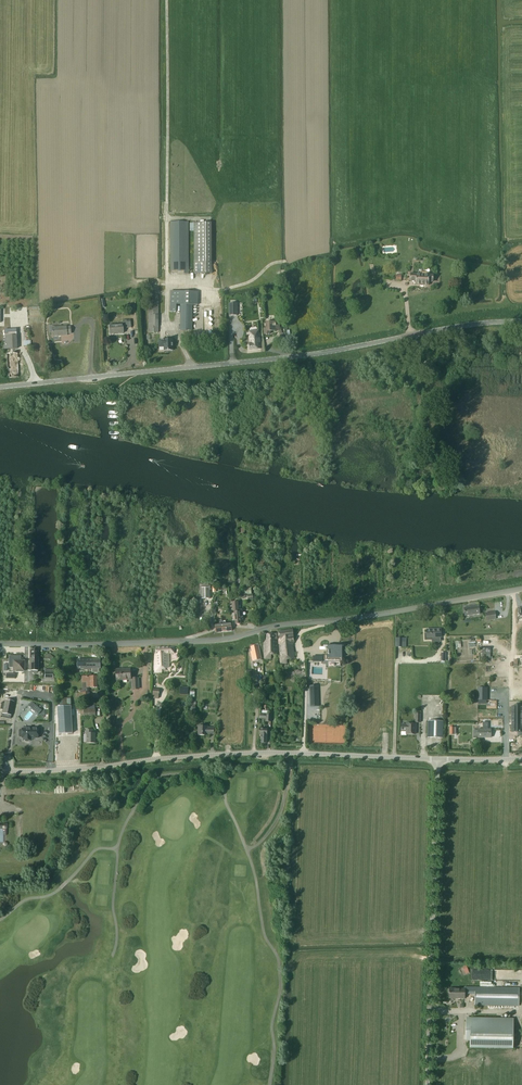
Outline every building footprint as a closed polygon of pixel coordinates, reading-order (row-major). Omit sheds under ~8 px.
[(170,222),(170,226),(170,271),(184,271),(184,274),(189,274),(189,222),(170,222)] [(212,274),(212,267),(212,223),(194,223),(194,274),(212,274)] [(410,274),(410,280),(416,281),(416,284),(429,285),(429,281),(433,282),(434,275),(430,275),(430,272),(420,272),(420,274),(410,274)] [(176,305),(181,305),(180,330),(192,330),(193,305),(198,305),(199,292),(181,291),(170,291),(170,312),(170,314),(174,314),(174,312),(176,312),(176,305)] [(159,332),(159,315),(158,296),(148,296),(148,332),(159,332)] [(123,320),(123,324),(123,328),(131,328),(131,322),(127,322),(127,320),(123,320)] [(280,330),(279,321),(265,322),(266,328),(264,328),(264,334),(271,334),(270,331),(280,330)] [(123,328),(123,324),(110,325),(110,334),(124,333),(123,328)] [(67,327),(67,326),(52,327),(53,336),(68,335),(67,334),(71,334),(71,326),(67,327)] [(5,329),(5,336),(4,336),(4,349),(18,348),(17,335),(17,329),(5,329)] [(261,347),(259,330),(249,331),(249,332),(250,343),(249,343),(249,349),(259,348),(259,347),(261,347)] [(164,351),(173,351),(173,340),(159,340),(159,348),(164,348),(164,351)] [(18,353),(7,354),(7,367),(9,367),(9,377),(19,377),(18,353)] [(241,624),(240,620),(243,620),(242,610),(239,610),(238,602),(232,602),(233,612),(235,611),(236,624),(241,624)] [(479,606),(464,608),(465,616),(480,614),(479,606)] [(486,620),(496,619),(495,611),(486,612),(486,620)] [(231,624),(215,626),(216,632),(232,631),(231,624)] [(427,629),(427,634),(425,634),(425,640),(432,640),(432,638),(441,637),(441,629),(427,629)] [(279,639),(280,659),(281,665),(288,664),(287,658),(294,657),(292,642),(294,642),(293,630),(278,632),(279,639)] [(276,633),(266,634),(266,641),(264,641),(264,654),(265,659),(272,659),(271,653),(278,653),(276,633)] [(258,645),(251,647),(252,651),(250,652),(253,661),(261,660),(258,645)] [(328,654),(327,654),(327,660),(342,660),(342,645),(333,645),(328,645),(328,647),(328,654)] [(169,667),(169,653),(174,653),(175,647),(156,648),(156,654),(155,654),(155,672),(158,672),(158,667),(169,667)] [(38,671),(38,650),(30,650),(29,671),(38,671)] [(13,671),(24,671),(24,661),(20,661),(20,656),(9,656),(9,667),(13,667),(13,671)] [(100,660),(78,660),(78,669),(84,669),(84,670),(92,670),(99,669),(99,668),(100,668),(100,660)] [(131,680),(130,669),(116,670),(117,680),(131,680)] [(90,700),(90,692),(89,688),(97,687),(97,676),(82,677),(82,682),(83,690),(80,690),(80,692),(79,692),(79,693),(76,693),(76,700),(90,700)] [(319,706),(318,685),(310,686),(310,706),(319,706)] [(158,698),(158,695),(159,695),(159,688),(153,688),(152,693),(151,693),(151,697),(158,698)] [(11,718),(11,715),(14,702),(5,700),(2,716),(11,718)] [(504,700),(488,700),(474,700),(474,703),(481,704),(483,704),(483,723),(483,729),(478,729),(478,737),(491,737),(491,729),(488,729),(488,723),(504,723),(504,700)] [(38,714),(42,710),(32,701),(28,706),(38,714)] [(71,706),(58,707),(59,733),(72,733),(71,706)] [(443,738),(444,721),(428,721),(427,738),(443,738)] [(415,734),(416,724),(407,724),(407,725),(402,725),(401,731),(406,731),(406,734),(415,734)] [(205,735),(205,734),(214,734),(214,728),(208,727),(208,726),(198,726),(198,735),(205,735)] [(21,737),(21,738),(23,738),(23,740),(24,740),(25,742),(29,742),(29,740),(31,740),(31,738),(38,738),(38,729),(22,728),(22,730),(19,729),(19,731),(19,736),(19,737),(21,737)] [(85,734),(87,734),(87,743),(95,743),(95,734),(93,734),(93,730),(85,729),(85,734)] [(64,785),(54,786),(55,794),(65,793),(64,785)] [(475,1006),(488,1006),(519,1007),(520,988),(465,987),(464,989),(449,989),(449,997),(458,997),(458,999),(465,999),(465,994),(475,994),(475,1006)] [(513,1020),(488,1020),(466,1019),(466,1040),(471,1040),(470,1047),(513,1048),(513,1020)]
